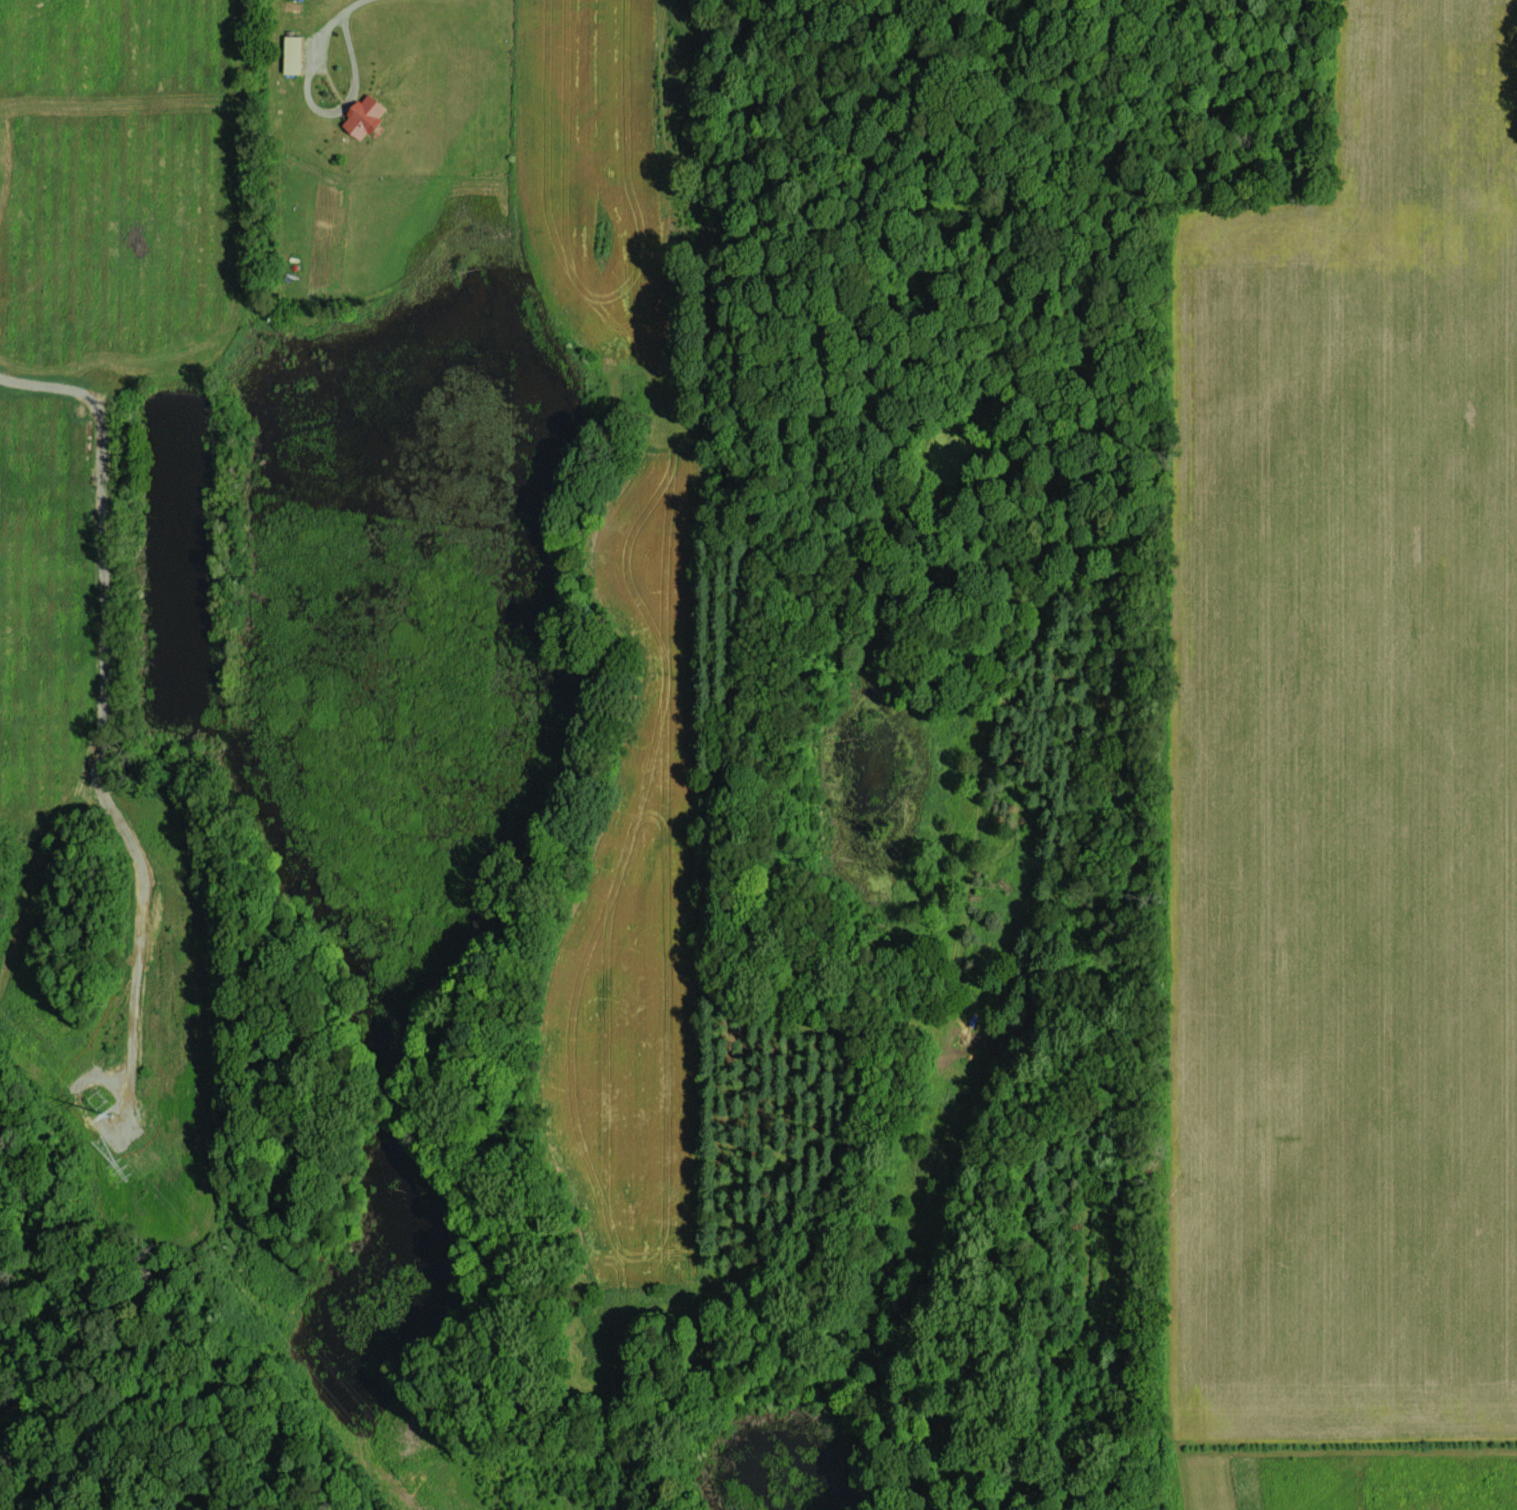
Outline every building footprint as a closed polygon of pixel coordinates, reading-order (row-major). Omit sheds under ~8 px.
[(282,73),(299,73),(299,34),(282,34),(282,73)] [(358,139),(385,108),(366,92),(340,123),(358,139)]
